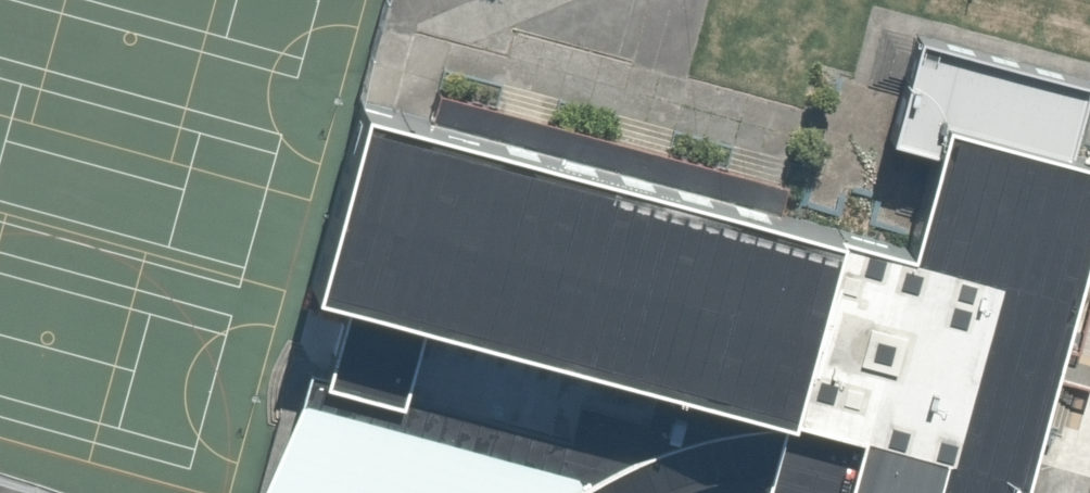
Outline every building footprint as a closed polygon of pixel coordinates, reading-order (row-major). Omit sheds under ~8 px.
[(782,407),(764,470),(757,492),(1015,492),(1089,212),(1089,148),(1065,141),(1085,71),(913,24),(884,128),(930,142),(905,241),(833,221),(782,407)] [(356,91),(305,277),(345,288),(422,308),(653,372),(782,407),(833,221),(775,205),(426,110),(356,91)] [(422,308),(345,288),(324,364),(322,373),(398,395),(401,385),(422,308)] [(422,308),(401,385),(564,430),(574,394),(641,412),(653,372),(422,308)] [(676,477),(713,466),(733,462),(764,470),(782,407),(653,372),(641,412),(574,394),(564,430),(401,385),(398,395),(322,373),(324,364),(305,358),(296,390),(246,492),(641,492),(676,477)]
